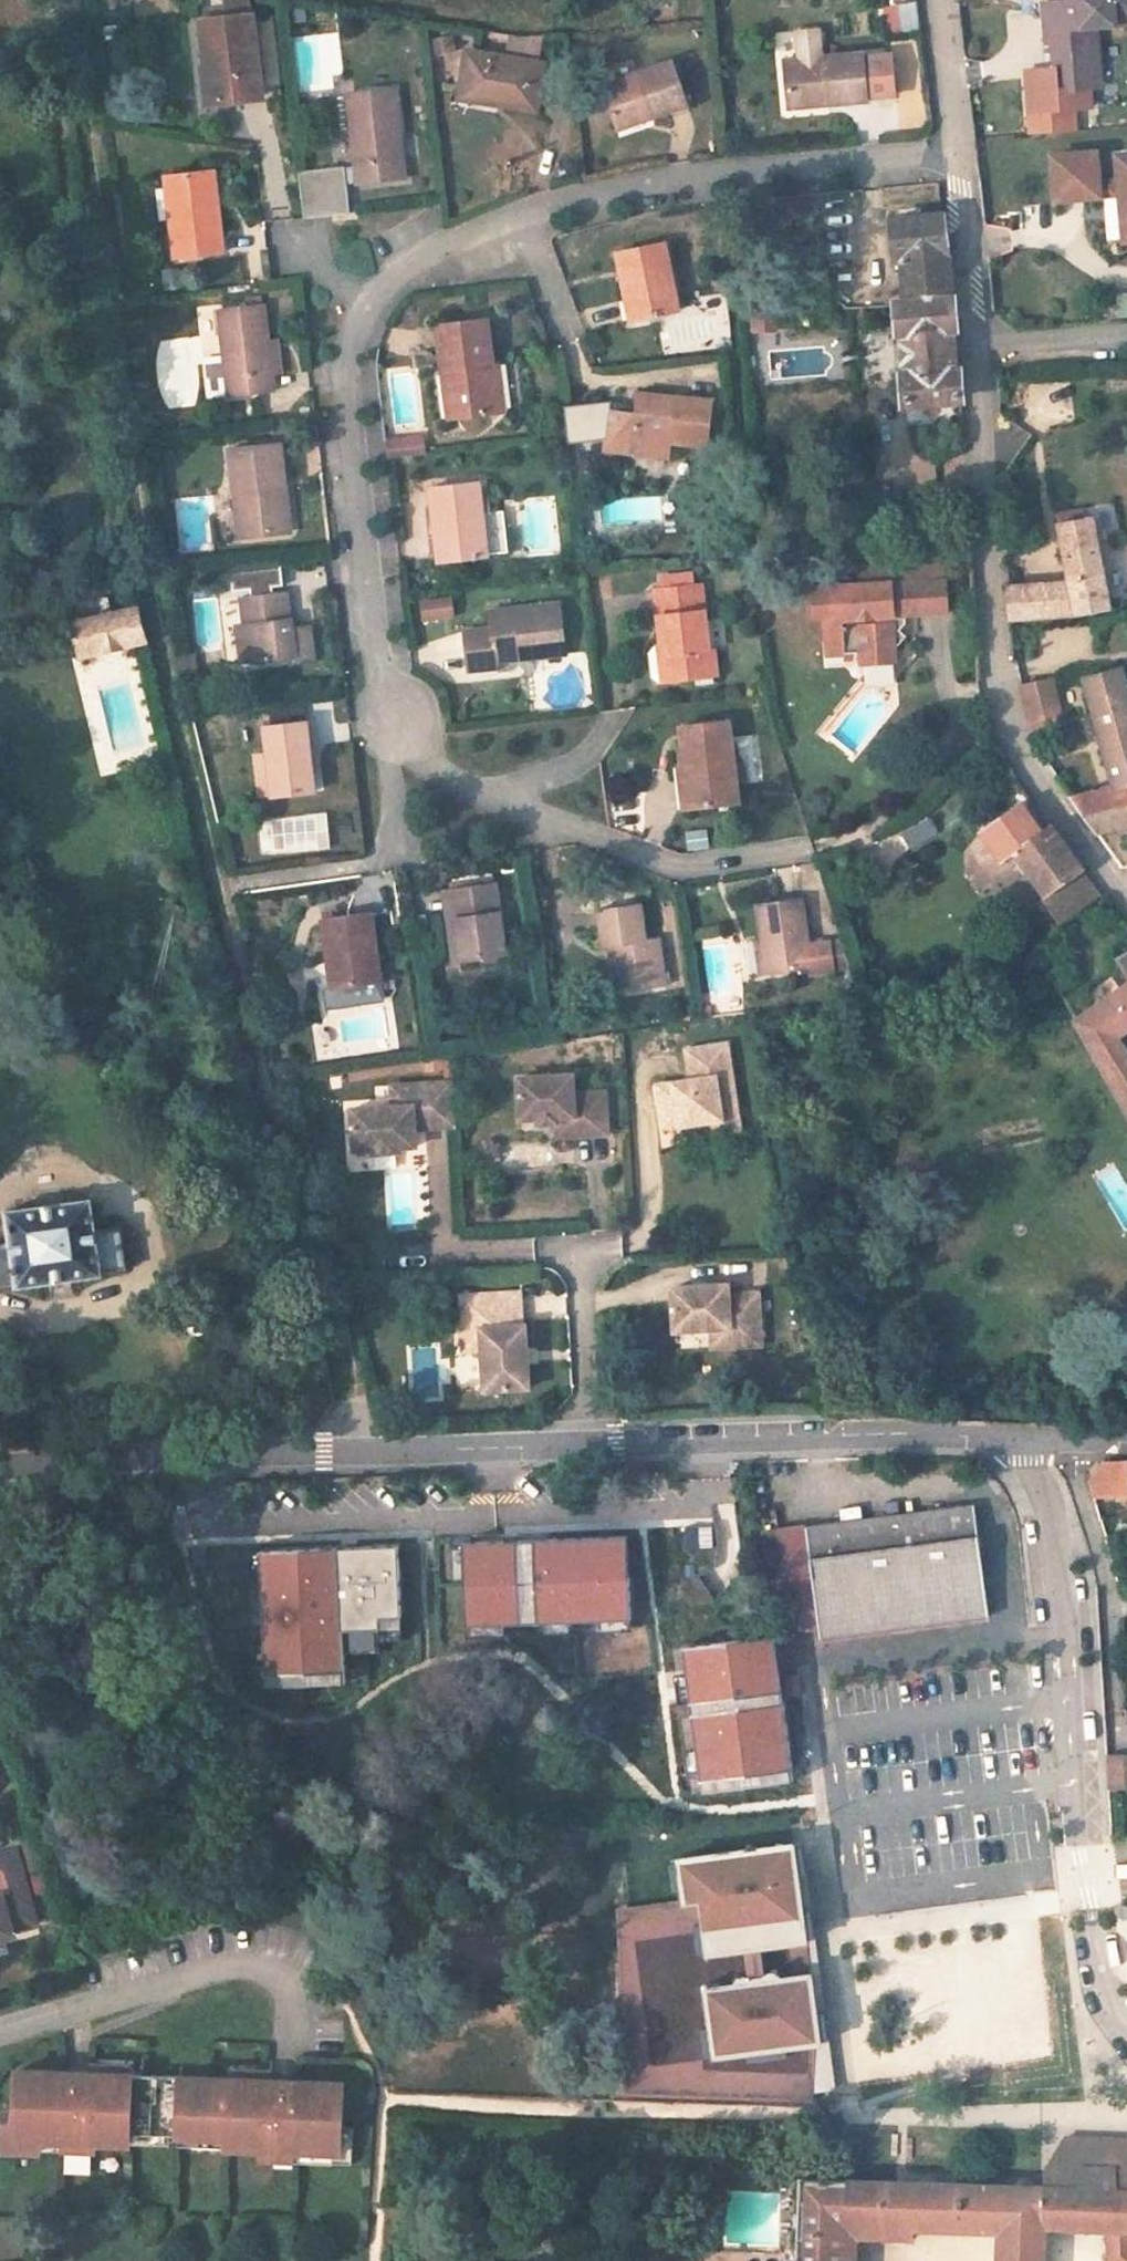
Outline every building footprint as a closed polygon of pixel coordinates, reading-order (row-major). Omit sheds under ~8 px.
[(891,31),(921,29),(919,0),(889,0),(891,31)] [(1126,24),(1126,0),(1062,0),(1062,2),(1038,4),(1041,43),(1047,43),(1049,69),(1020,71),(1024,112),(1086,106),(1084,86),(1095,85),(1090,27),(1126,24)] [(252,91),(242,11),(190,17),(196,61),(201,61),(207,98),(252,91)] [(852,49),(852,46),(811,51),(808,24),(786,26),(789,53),(774,55),(779,99),(822,94),(822,101),(858,96),(858,94),(852,49)] [(304,35),(311,88),(346,83),(339,30),(304,35)] [(510,51),(545,53),(546,37),(511,35),(510,51)] [(528,107),(537,58),(460,45),(453,84),(491,92),(490,101),(528,107)] [(884,91),(879,45),(852,49),(858,94),(884,91)] [(683,103),(667,57),(597,81),(610,120),(645,107),(647,115),(683,103)] [(207,98),(201,61),(196,61),(187,62),(192,100),(207,98)] [(398,175),(385,84),(339,90),(345,127),(354,127),(361,179),(398,175)] [(490,101),(491,92),(453,84),(451,94),(490,101)] [(822,101),(822,94),(779,99),(780,105),(822,101)] [(613,127),(647,115),(645,107),(610,120),(613,127)] [(361,179),(354,127),(345,127),(351,181),(361,179)] [(1121,239),(1126,238),(1126,148),(1111,150),(1115,177),(1095,179),(1092,149),(1048,153),(1053,198),(1116,191),(1121,239)] [(355,211),(346,164),(298,173),(307,220),(355,211)] [(220,204),(216,171),(208,172),(212,205),(220,204)] [(225,250),(220,204),(212,205),(208,172),(166,176),(176,256),(225,250)] [(950,337),(943,259),(937,215),(882,221),(887,268),(897,268),(901,314),(893,315),(903,408),(957,403),(956,397),(954,377),(946,377),(945,353),(944,338),(950,337)] [(988,233),(989,253),(1012,251),(1011,231),(988,233)] [(679,306),(664,238),(618,248),(625,288),(632,286),(637,316),(679,306)] [(637,316),(632,286),(625,288),(619,290),(625,318),(637,316)] [(264,303),(220,309),(228,364),(207,367),(212,399),(231,396),(232,400),(277,393),(275,377),(269,339),(264,303)] [(1119,315),(1126,315),(1126,304),(1118,304),(1119,315)] [(484,317),(434,325),(441,369),(449,368),(457,416),(498,410),(484,317)] [(285,377),(281,338),(269,339),(275,377),(285,377)] [(449,368),(441,369),(448,418),(457,416),(449,368)] [(707,444),(711,399),(633,393),(632,412),(604,411),(601,455),(643,458),(645,441),(668,443),(707,444)] [(421,453),(418,437),(382,441),(385,457),(421,453)] [(668,460),(668,443),(645,441),(643,458),(668,460)] [(292,490),(287,448),(236,453),(245,542),(287,536),(283,491),(292,490)] [(485,514),(481,483),(432,488),(436,525),(443,525),(448,564),(490,559),(490,556),(485,514)] [(297,535),(292,490),(283,491),(287,536),(297,535)] [(509,553),(504,511),(485,514),(490,556),(509,553)] [(1106,606),(1090,519),(1052,525),(1062,584),(1010,593),(1013,621),(1106,606)] [(448,564),(443,525),(436,525),(429,526),(433,566),(448,564)] [(951,599),(944,539),(891,545),(891,553),(861,556),(862,576),(815,579),(817,608),(829,608),(832,635),(850,635),(851,644),(866,643),(866,655),(904,652),(903,636),(911,627),(904,622),(909,616),(910,602),(951,599)] [(712,648),(704,585),(660,590),(668,659),(672,659),(674,682),(722,676),(718,648),(712,648)] [(456,596),(423,599),(424,621),(458,618),(456,596)] [(319,668),(316,633),(294,634),(289,597),(244,602),(246,631),(252,669),(298,664),(299,671),(319,668)] [(569,660),(562,606),(491,614),(492,635),(465,637),(471,678),(497,676),(497,664),(544,659),(544,663),(569,660)] [(150,662),(141,615),(74,630),(82,660),(105,655),(109,671),(150,662)] [(252,669),(246,631),(237,632),(241,670),(252,669)] [(851,644),(850,635),(832,635),(832,645),(851,644)] [(674,682),(672,659),(668,659),(665,659),(666,683),(674,682)] [(1119,674),(1090,683),(1126,793),(1126,699),(1119,674)] [(1056,721),(1047,682),(1020,689),(1021,703),(1028,728),(1056,721)] [(742,808),(732,724),(684,728),(689,784),(699,783),(702,812),(742,808)] [(326,777),(320,727),(311,728),(317,778),(326,777)] [(319,800),(311,728),(268,731),(278,804),(319,800)] [(702,812),(699,783),(689,784),(685,785),(689,814),(702,812)] [(1083,808),(1102,832),(1126,825),(1126,795),(1083,808)] [(261,852),(332,851),(332,815),(261,816),(261,852)] [(1060,840),(1045,820),(1036,827),(1029,817),(1013,828),(1020,837),(1006,847),(1038,895),(1079,866),(1060,840)] [(513,965),(503,892),(457,899),(466,972),(513,965)] [(815,949),(807,902),(765,909),(770,945),(776,979),(817,972),(818,976),(841,973),(837,945),(815,949)] [(678,990),(671,942),(658,943),(652,908),(607,914),(612,951),(620,950),(631,950),(638,996),(678,990)] [(384,987),(373,917),(325,925),(330,966),(339,966),(343,994),(384,987)] [(90,960),(85,938),(74,941),(78,964),(81,966),(83,967),(87,966),(89,964),(90,960)] [(857,970),(849,943),(837,945),(841,973),(857,970)] [(776,979),(770,945),(761,947),(767,980),(776,979)] [(638,996),(631,950),(620,950),(629,998),(638,996)] [(1118,960),(1126,976),(1126,955),(1118,960)] [(343,994),(339,966),(330,966),(334,995),(343,994)] [(1126,1034),(1126,982),(1070,1017),(1126,1110),(1126,1041),(1124,1036),(1126,1034)] [(744,1126),(733,1053),(694,1059),(698,1089),(663,1093),(667,1120),(684,1117),(686,1135),(712,1131),(744,1126)] [(613,1142),(610,1097),(579,1099),(577,1079),(523,1082),(525,1122),(541,1122),(542,1130),(560,1129),(579,1127),(580,1143),(613,1142)] [(461,1137),(458,1091),(395,1096),(395,1117),(354,1119),(357,1162),(380,1161),(380,1167),(399,1166),(400,1159),(420,1158),(420,1140),(461,1137)] [(686,1135),(684,1117),(667,1120),(669,1137),(686,1135)] [(746,1142),(744,1126),(712,1131),(714,1147),(715,1147),(746,1142)] [(580,1143),(579,1127),(560,1129),(562,1144),(580,1143)] [(1095,1172),(1121,1231),(1126,1228),(1126,1186),(1117,1162),(1095,1172)] [(115,1229),(90,1231),(87,1205),(12,1216),(14,1242),(0,1244),(0,1294),(121,1280),(115,1229)] [(785,1355),(781,1300),(752,1301),(750,1291),(693,1294),(696,1340),(734,1337),(735,1344),(757,1343),(758,1355),(785,1355)] [(535,1399),(530,1335),(525,1335),(523,1303),(465,1307),(467,1339),(485,1338),(487,1366),(489,1402),(535,1399)] [(487,1366),(485,1338),(467,1339),(469,1368),(487,1366)] [(758,1355),(757,1343),(735,1344),(736,1357),(758,1355)] [(983,1609),(967,1499),(755,1529),(769,1627),(813,1621),(815,1634),(983,1609)] [(711,1548),(711,1528),(700,1529),(700,1548),(711,1548)] [(457,1540),(461,1623),(626,1615),(623,1533),(513,1538),(513,1547),(499,1547),(499,1538),(457,1540)] [(513,1547),(513,1538),(499,1538),(499,1547),(513,1547)] [(334,1667),(332,1627),(396,1624),(392,1543),(254,1549),(254,1552),(260,1671),(334,1667)] [(789,1764),(770,1631),(677,1644),(697,1777),(789,1764)] [(4,1698),(0,1700),(0,1719),(10,1716),(4,1698)] [(1111,1791),(1126,1790),(1126,1753),(1109,1754),(1111,1791)] [(642,2063),(621,1906),(608,1907),(618,2089),(798,2097),(797,2091),(824,2087),(790,1839),(781,1841),(795,1939),(775,1941),(780,1974),(799,1971),(811,2060),(796,2062),(797,2069),(693,2067),(691,2055),(642,2063)] [(781,1841),(667,1857),(672,1900),(621,1906),(642,2063),(691,2055),(693,2067),(797,2069),(796,2062),(811,2060),(799,1971),(780,1974),(775,1941),(795,1939),(781,1841)] [(32,1850),(0,1858),(0,1871),(6,1892),(0,1893),(0,1944),(26,1937),(25,1929),(55,1921),(32,1850)] [(128,2083),(129,2073),(87,2071),(87,2082),(128,2083)] [(270,2089),(270,2079),(230,2078),(230,2087),(270,2089)] [(122,2143),(172,2144),(222,2146),(221,2158),(293,2161),(341,2163),(344,2091),(270,2089),(230,2087),(128,2083),(87,2082),(7,2079),(6,2119),(4,2151),(122,2156),(122,2143)] [(1121,2179),(1120,2129),(1116,2128),(1115,2144),(1107,2144),(1107,2130),(1082,2130),(1082,2146),(1066,2146),(1065,2177),(1121,2179)] [(1065,2177),(1066,2146),(1082,2146),(1082,2130),(1050,2129),(1031,2159),(1030,2176),(1038,2176),(1065,2177)] [(352,2173),(353,2136),(342,2135),(341,2163),(293,2161),(293,2171),(352,2173)] [(221,2158),(222,2146),(172,2144),(171,2157),(221,2158)] [(846,2170),(786,2168),(785,2260),(847,2260),(847,2247),(846,2170)] [(846,2170),(847,2247),(918,2249),(921,2228),(993,2230),(994,2260),(1035,2260),(1037,2198),(1038,2176),(1030,2176),(846,2170)] [(1121,2179),(1065,2177),(1038,2176),(1040,2224),(1103,2226),(1105,2260),(1126,2260),(1126,2245),(1121,2179)]
